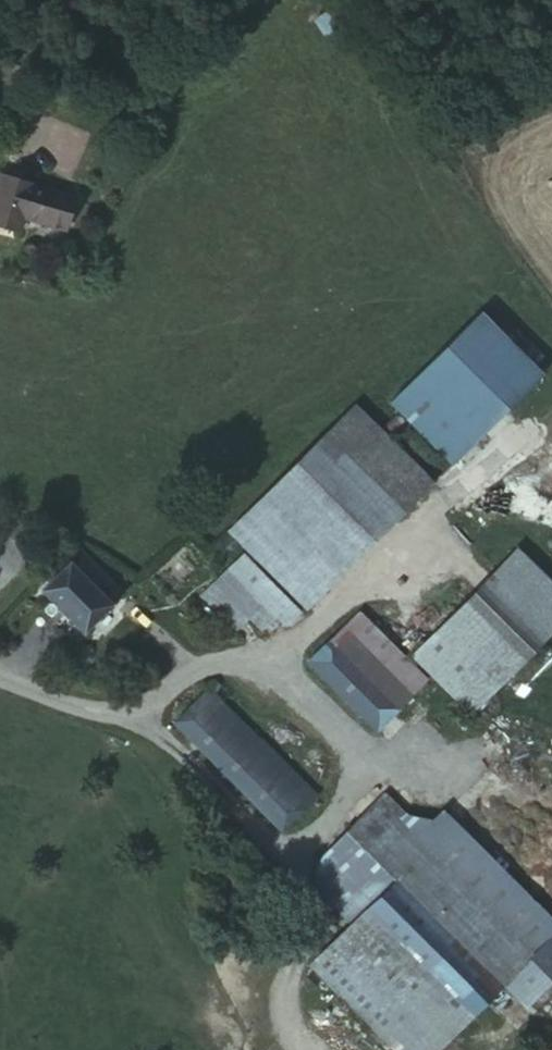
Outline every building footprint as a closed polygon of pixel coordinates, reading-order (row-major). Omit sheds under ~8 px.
[(74,196),(0,175),(0,176),(0,226),(19,231),(23,216),(57,227),(62,209),(69,213),(74,196)] [(62,209),(57,227),(65,229),(69,213),(62,209)] [(391,402),(452,464),(546,372),(484,310),(391,402)] [(305,609),(433,483),(356,405),(229,532),(305,609)] [(42,575),(50,583),(42,590),(82,634),(122,594),(81,553),(62,571),(55,564),(42,575)] [(411,655),(468,713),(551,631),(551,588),(515,553),(411,655)] [(286,627),(302,612),(243,555),(203,593),(233,626),(250,611),(265,625),(274,617),(286,627)] [(357,611),(329,640),(397,708),(425,680),(357,611)] [(397,708),(329,640),(309,662),(375,729),(397,708)] [(174,723),(280,831),(314,797),(207,689),(174,723)] [(364,911),(472,1021),(506,987),(534,960),(420,843),(400,822),(407,815),(390,799),(364,823),(360,818),(322,854),(320,857),(316,874),(315,883),(316,893),(319,899),(347,929),(364,911)] [(506,987),(530,1009),(551,988),(551,939),(516,901),(439,824),(420,843),(534,960),(506,987)] [(394,1049),(443,1049),(472,1021),(364,911),(347,929),(309,965),(394,1049)]
